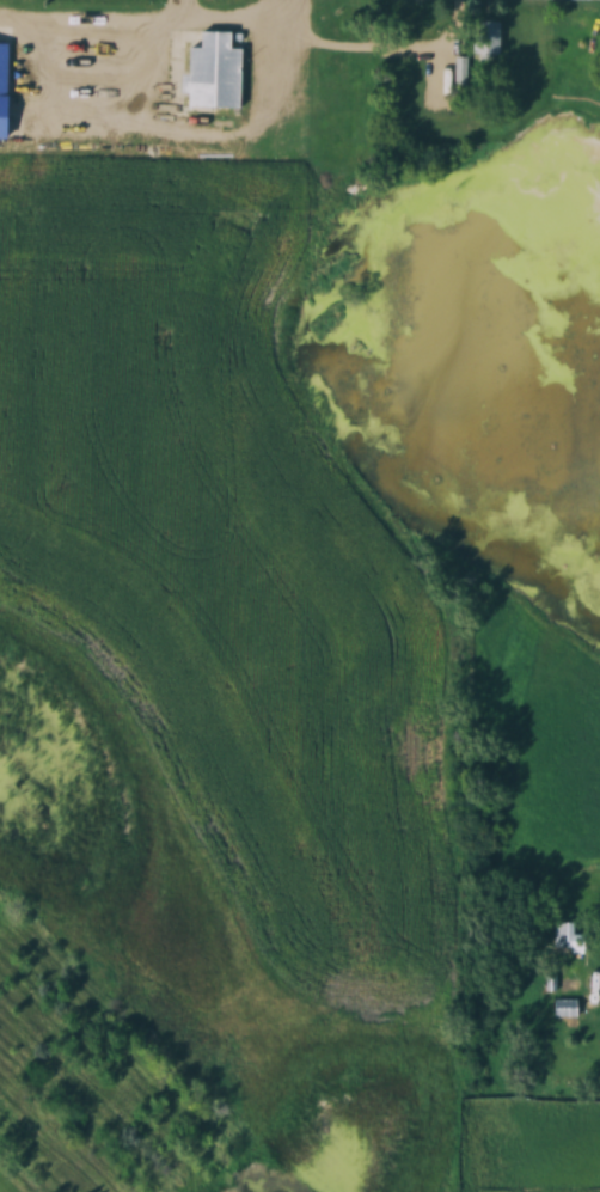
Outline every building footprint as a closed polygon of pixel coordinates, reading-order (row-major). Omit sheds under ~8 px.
[(478,58),(503,58),(503,21),(478,21),(478,58)] [(236,31),(205,31),(205,48),(194,48),(194,75),(185,75),(185,95),(191,95),(191,113),(246,113),(246,48),(236,48),(236,31)] [(13,43),(0,43),(0,138),(13,138),(13,43)] [(457,91),(468,91),(468,58),(457,58),(457,91)] [(579,922),(556,922),(556,949),(579,949),(579,922)] [(555,1018),(581,1018),(581,1000),(555,1000),(555,1018)]
